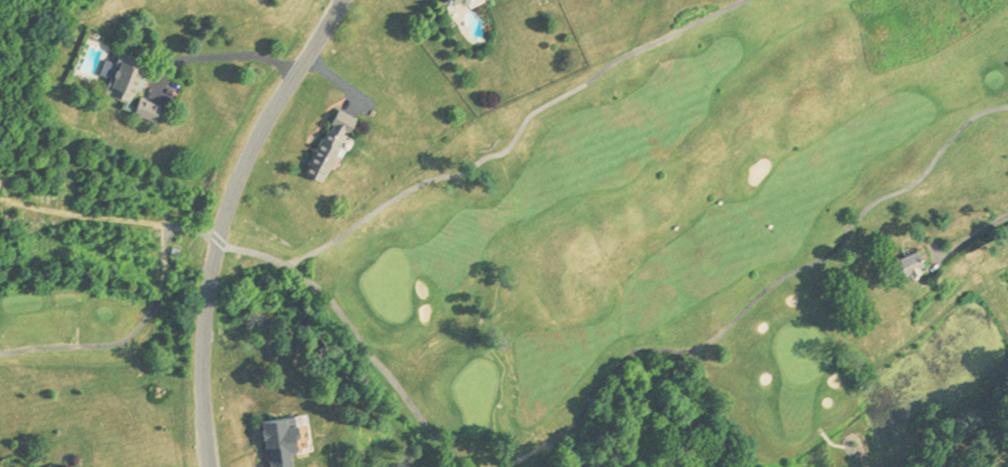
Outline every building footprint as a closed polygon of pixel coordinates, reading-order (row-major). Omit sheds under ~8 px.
[(141,67),(117,60),(116,64),(107,61),(98,91),(130,101),(141,67)] [(156,112),(137,108),(135,114),(154,119),(156,112)] [(356,118),(338,109),(307,167),(325,177),(356,118)] [(906,277),(926,267),(919,251),(898,260),(906,277)] [(291,454),(309,451),(306,423),(288,425),(287,418),(262,421),(267,466),(292,466),(291,454)]
